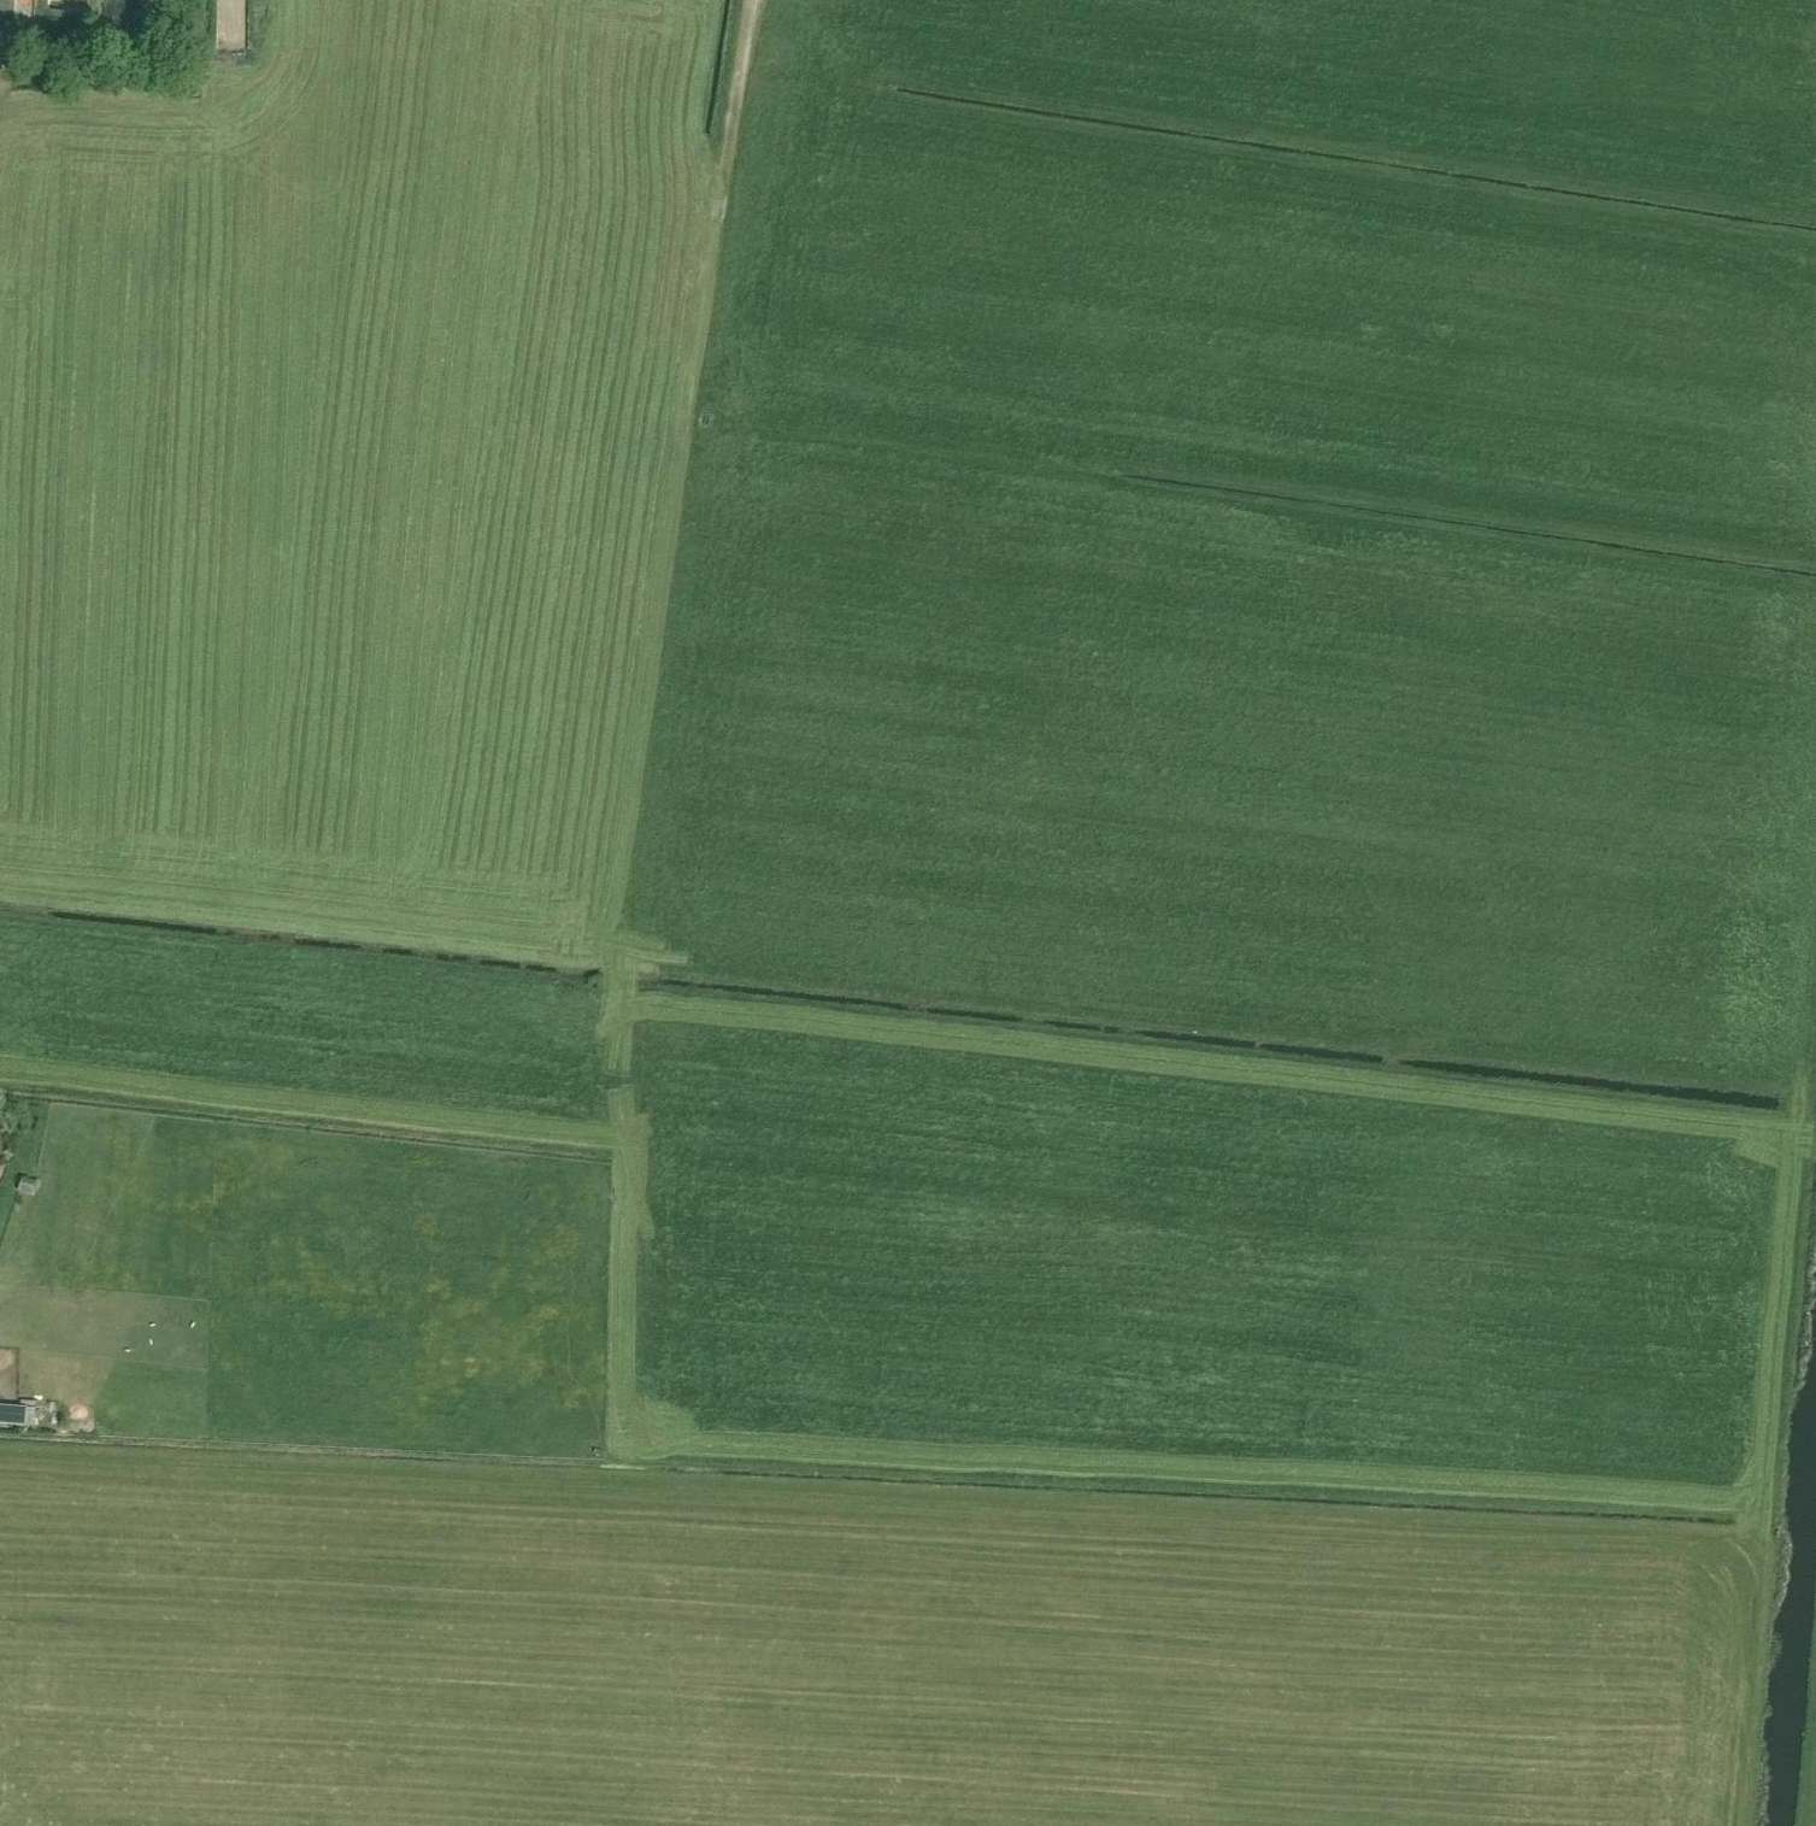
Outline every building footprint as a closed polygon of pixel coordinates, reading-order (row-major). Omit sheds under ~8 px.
[(17,15),(16,0),(0,0),(0,16),(17,15)] [(258,0),(227,0),(230,59),(261,57),(258,0)]
